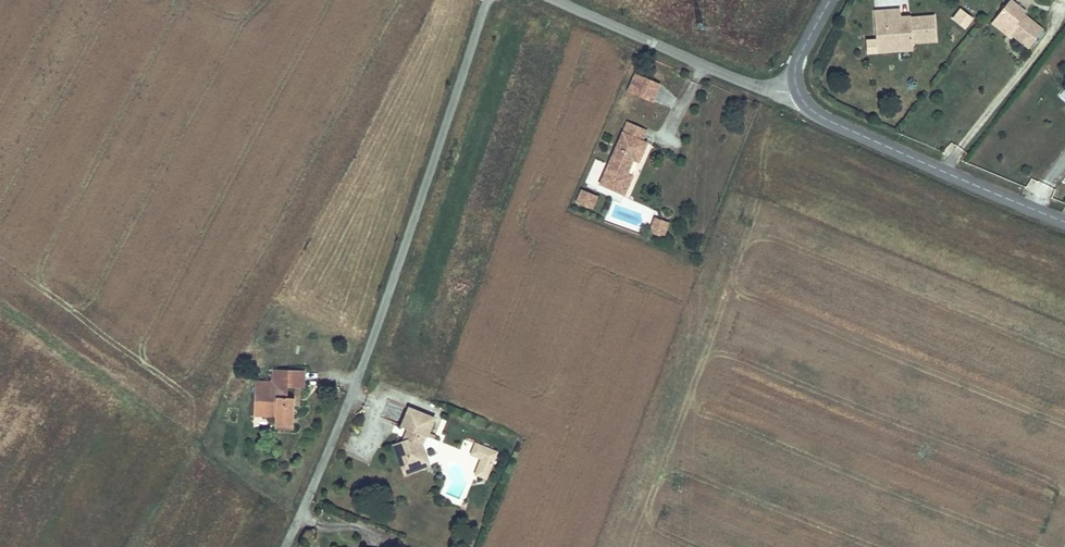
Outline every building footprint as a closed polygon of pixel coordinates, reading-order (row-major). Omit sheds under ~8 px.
[(1013,38),(1028,50),(1043,32),(1024,16),(1026,14),(1011,2),(997,20),(1010,32),(1008,34),(1013,38)] [(958,8),(951,19),(965,28),(972,18),(958,8)] [(896,12),(870,14),(873,42),(883,41),(884,49),(909,47),(908,43),(933,41),(931,17),(906,19),(906,22),(897,22),(896,18),(896,12)] [(997,20),(993,26),(1011,40),(1013,38),(1008,34),(1010,32),(997,20)] [(883,41),(873,42),(874,53),(885,52),(909,50),(909,47),(884,49),(883,41)] [(649,100),(656,84),(632,74),(626,91),(649,100)] [(606,173),(603,180),(613,184),(610,192),(624,197),(631,179),(625,176),(631,161),(637,164),(645,143),(640,141),(644,130),(625,123),(606,173)] [(613,184),(603,180),(600,189),(610,192),(613,184)] [(601,200),(585,193),(580,206),(595,213),(601,200)] [(666,225),(655,222),(650,235),(661,239),(666,225)] [(274,386),(255,386),(254,417),(272,417),(272,422),(291,422),(291,407),(291,399),(285,399),(285,391),(296,391),(301,391),(301,383),(301,374),(286,374),(285,378),(274,378),(274,386)] [(435,416),(410,405),(404,422),(409,424),(412,425),(407,438),(403,439),(395,440),(400,468),(411,465),(410,461),(424,457),(422,443),(426,432),(434,436),(436,433),(429,430),(435,416)] [(407,438),(412,425),(409,424),(403,439),(407,438)] [(494,450),(473,442),(469,451),(478,455),(490,459),(494,450)] [(490,459),(478,455),(473,469),(484,474),(490,459)] [(411,465),(400,468),(401,472),(426,466),(424,457),(410,461),(411,465)] [(459,500),(467,481),(460,465),(448,471),(452,481),(447,494),(459,500)]
